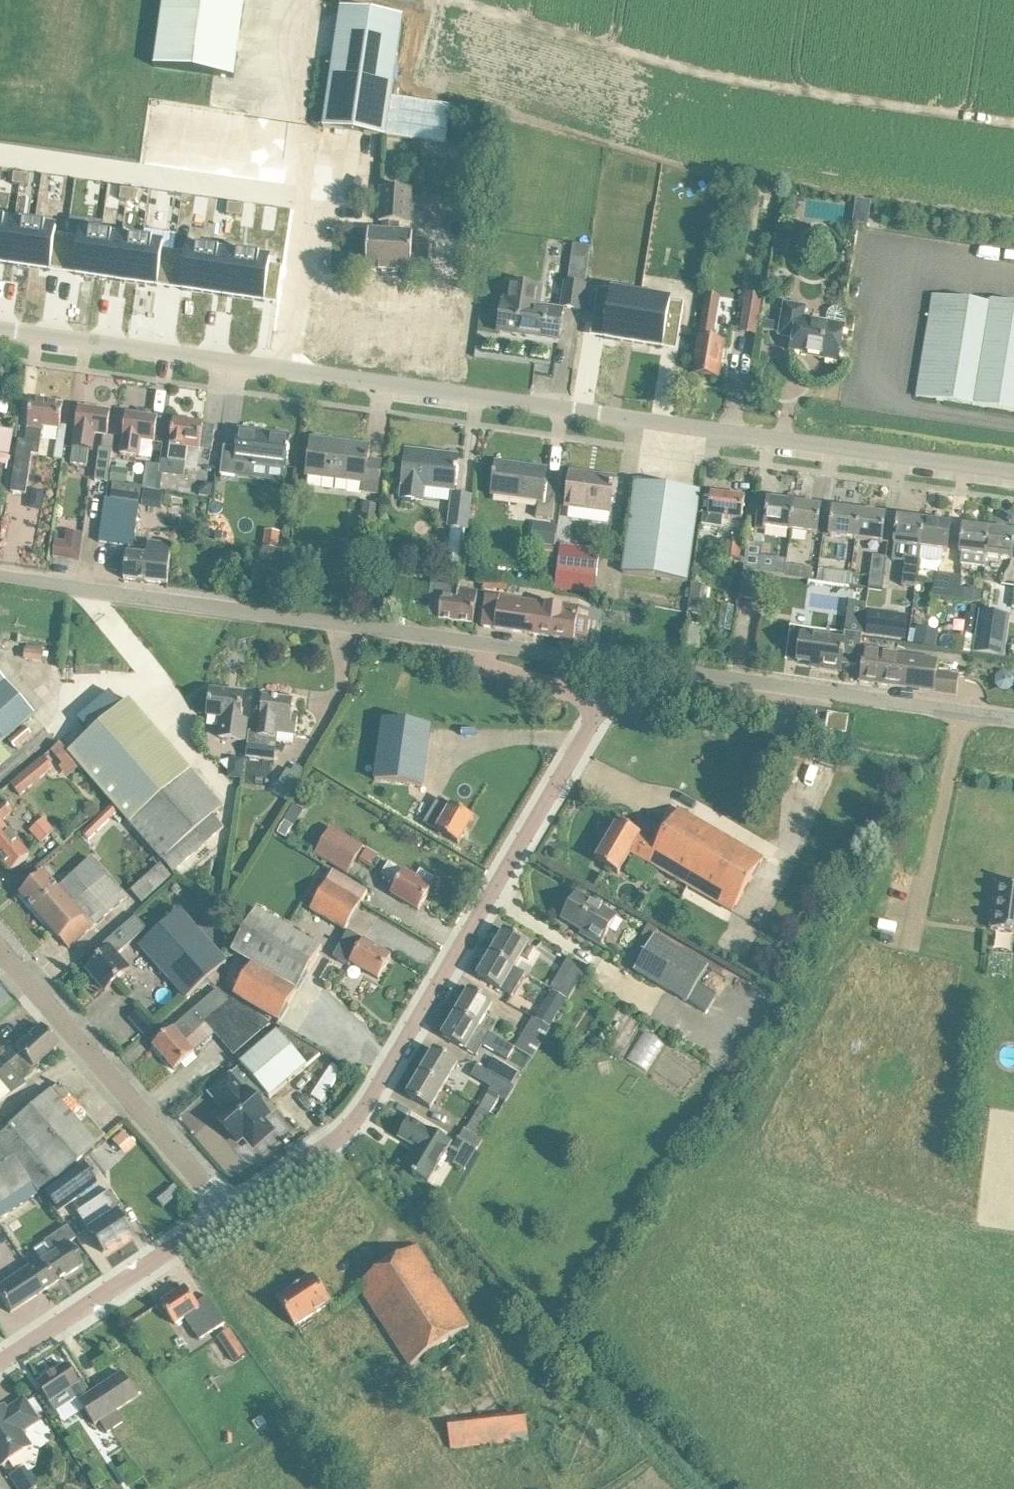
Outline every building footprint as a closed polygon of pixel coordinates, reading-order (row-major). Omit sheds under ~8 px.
[(245,0),(163,0),(153,67),(200,74),(234,79),(245,0)] [(386,137),(392,98),(404,17),(340,8),(322,128),(386,137)] [(451,106),(392,98),(386,137),(445,146),(451,106)] [(20,186),(22,174),(14,173),(12,185),(20,186)] [(30,175),(22,174),(20,186),(28,187),(30,175)] [(127,201),(129,189),(121,188),(119,200),(127,201)] [(137,190),(129,189),(127,201),(135,202),(137,190)] [(410,273),(411,270),(427,271),(429,248),(412,246),(413,234),(400,233),(400,224),(409,224),(411,191),(381,189),(379,222),(385,223),(385,232),(368,231),(366,271),(410,273)] [(234,216),(236,205),(228,203),(226,215),(234,216)] [(244,206),(236,205),(234,216),(242,217),(244,206)] [(9,268),(14,227),(0,225),(0,266),(9,268)] [(14,227),(9,268),(29,270),(34,230),(14,227)] [(34,230),(29,270),(50,274),(51,268),(63,269),(67,240),(55,239),(56,233),(34,230)] [(67,240),(63,269),(75,271),(74,277),(96,280),(101,239),(80,236),(79,242),(67,240)] [(585,236),(583,270),(601,271),(603,237),(585,236)] [(101,239),(96,280),(116,283),(121,242),(101,239)] [(121,242),(116,283),(136,286),(142,245),(121,242)] [(142,245),(136,286),(157,289),(158,283),(170,284),(174,256),(162,254),(163,248),(142,245)] [(174,256),(170,284),(182,286),(181,292),(203,295),(208,254),(187,251),(186,257),(174,256)] [(208,254),(203,295),(223,298),(228,257),(208,254)] [(228,257),(223,298),(243,301),(249,260),(228,257)] [(249,260),(243,301),(264,304),(265,298),(277,300),(282,271),(269,269),(270,263),(249,260)] [(585,285),(586,281),(566,278),(565,282),(564,282),(560,309),(583,312),(587,285),(585,285)] [(557,340),(560,320),(562,311),(541,308),(544,288),(506,283),(502,312),(499,331),(557,340)] [(595,290),(591,323),(604,325),(602,339),(632,344),(639,297),(595,290)] [(756,335),(762,297),(746,295),(740,333),(756,335)] [(639,297),(632,344),(661,349),(664,335),(677,337),(682,304),(639,297)] [(712,341),(719,300),(707,298),(701,339),(700,339),(694,374),(717,378),(723,342),(712,341)] [(933,298),(917,396),(1013,412),(1013,308),(987,304),(987,307),(933,298)] [(826,324),(803,320),(805,308),(785,304),(779,336),(794,338),(791,352),(819,356),(819,359),(838,362),(844,327),(845,319),(845,315),(842,311),(838,309),(833,309),(829,312),(827,316),(826,324)] [(62,460),(67,426),(60,425),(63,406),(32,402),(26,442),(19,441),(11,493),(26,495),(34,443),(41,444),(43,427),(59,429),(54,459),(62,460)] [(107,437),(110,413),(79,408),(73,449),(74,449),(72,464),(86,466),(91,434),(104,436),(102,450),(100,449),(95,481),(108,483),(115,437),(107,437)] [(154,443),(155,439),(158,419),(126,415),(121,456),(136,458),(138,441),(154,443)] [(160,466),(159,474),(184,478),(185,469),(188,448),(200,450),(211,452),(212,447),(215,427),(203,426),(203,425),(173,421),(171,441),(168,460),(161,460),(160,466)] [(285,469),(289,437),(239,430),(237,449),(224,447),(221,467),(220,475),(234,477),(236,462),(285,469)] [(9,456),(12,436),(0,434),(0,454),(9,456)] [(308,459),(306,476),(363,483),(362,493),(377,495),(379,482),(381,462),(369,461),(369,458),(368,458),(370,446),(345,443),(329,441),(311,439),(308,459)] [(454,490),(455,480),(458,460),(433,457),(433,454),(406,451),(400,498),(423,501),(425,487),(454,490)] [(552,519),(555,502),(558,482),(545,481),(546,470),(496,463),(492,495),(539,501),(536,517),(552,519)] [(158,479),(159,474),(160,466),(146,464),(143,488),(156,491),(158,479)] [(127,484),(129,471),(112,468),(110,482),(127,484)] [(609,512),(611,500),(614,480),(570,474),(566,506),(609,512)] [(686,582),(699,491),(636,483),(623,574),(662,579),(661,581),(670,582),(670,580),(686,582)] [(468,531),(473,496),(451,493),(447,528),(468,531)] [(742,520),(745,498),(711,493),(708,515),(703,514),(702,527),(722,529),(724,518),(742,520)] [(155,500),(156,520),(177,519),(176,499),(155,500)] [(133,547),(139,505),(104,500),(99,542),(133,547)] [(757,526),(791,531),(794,504),(768,501),(767,505),(760,504),(757,526)] [(375,524),(378,505),(363,504),(360,523),(375,524)] [(817,534),(818,528),(821,508),(794,504),(791,531),(817,534)] [(855,540),(859,513),(833,510),(829,537),(855,540)] [(882,544),(883,536),(886,517),(859,513),(855,540),(882,544)] [(921,548),(924,522),(898,518),(894,545),(921,548)] [(947,552),(948,545),(951,525),(924,522),(921,548),(947,552)] [(984,568),(989,530),(963,527),(959,554),(962,554),(960,565),(984,568)] [(1013,554),(1013,547),(1013,534),(989,530),(984,568),(985,568),(987,557),(1012,561),(1013,554)] [(264,535),(263,547),(278,549),(279,537),(264,535)] [(55,540),(53,556),(80,561),(82,544),(65,542),(55,540)] [(743,564),(745,549),(746,544),(728,542),(725,562),(743,564)] [(167,584),(172,546),(148,544),(147,556),(127,554),(124,579),(167,584)] [(594,595),(600,551),(560,545),(555,589),(594,595)] [(553,559),(554,548),(545,547),(544,558),(553,559)] [(870,576),(869,588),(881,590),(886,558),(872,556),(870,576)] [(812,581),(814,569),(786,565),(785,577),(812,581)] [(849,585),(851,573),(819,569),(818,581),(849,585)] [(741,599),(770,602),(773,576),(744,573),(741,599)] [(936,584),(935,597),(947,599),(950,575),(938,573),(936,584)] [(980,603),(981,591),(961,588),(962,577),(951,575),(950,575),(947,599),(980,603)] [(429,600),(426,619),(439,621),(472,626),(475,606),(477,593),(458,590),(431,586),(429,600)] [(562,609),(499,600),(487,598),(483,628),(574,641),(577,621),(576,621),(578,606),(563,604),(562,609)] [(1011,616),(979,611),(973,653),(1006,658),(1011,616)] [(869,615),(866,634),(904,640),(907,620),(869,615)] [(948,637),(951,619),(931,616),(928,635),(948,637)] [(801,642),(798,662),(819,665),(819,669),(841,672),(841,665),(858,668),(863,636),(864,630),(846,627),(845,634),(802,628),(801,642)] [(39,632),(37,643),(55,648),(58,637),(39,632)] [(43,658),(45,646),(25,644),(24,655),(43,658)] [(862,663),(859,683),(895,688),(956,697),(959,678),(959,677),(958,676),(950,675),(937,674),(938,663),(936,663),(896,658),(887,656),(887,654),(864,650),(862,663)] [(4,763),(11,757),(1,745),(10,737),(13,734),(24,724),(34,716),(0,677),(0,766),(4,763)] [(246,743),(249,721),(240,720),(243,695),(211,691),(208,717),(219,718),(217,739),(246,743)] [(249,732),(246,758),(275,761),(277,739),(272,739),(273,734),(295,737),(298,718),(292,717),(294,701),(291,701),(290,698),(283,697),(281,700),(263,697),(259,732),(249,732)] [(173,873),(224,828),(214,816),(223,808),(129,700),(68,753),(70,755),(81,768),(113,804),(119,812),(173,873)] [(846,734),(849,714),(828,711),(825,731),(846,734)] [(422,787),(431,727),(383,721),(380,740),(374,781),(374,792),(394,794),(395,784),(422,787)] [(822,743),(824,733),(813,732),(812,742),(822,743)] [(43,757),(10,784),(20,797),(54,769),(51,766),(43,757)] [(452,806),(439,799),(434,808),(424,824),(437,831),(436,831),(458,844),(473,818),(452,806)] [(1,823),(14,811),(5,801),(0,805),(0,858),(12,872),(30,856),(1,823)] [(90,841),(119,812),(113,804),(83,833),(90,841)] [(764,859),(679,810),(658,845),(618,822),(595,861),(618,874),(631,853),(732,912),(764,859)] [(52,835),(44,826),(37,833),(45,842),(41,845),(49,854),(60,844),(67,838),(59,829),(52,835)] [(347,875),(364,847),(331,828),(315,856),(347,875)] [(126,898),(91,859),(57,889),(43,873),(35,881),(20,894),(60,940),(60,939),(68,949),(84,936),(126,898)] [(420,870),(415,879),(415,878),(390,864),(383,875),(397,883),(391,894),(402,900),(419,910),(432,889),(431,888),(436,879),(420,870)] [(142,904),(172,878),(161,865),(131,891),(142,904)] [(345,930),(367,893),(332,872),(322,866),(300,904),(345,930)] [(997,883),(990,929),(1013,932),(1013,885),(997,883)] [(600,946),(617,917),(577,893),(562,919),(589,935),(587,938),(600,946)] [(186,999),(201,985),(226,962),(180,909),(154,934),(139,947),(186,999)] [(279,1021),(322,949),(256,910),(232,951),(252,964),(234,995),(279,1021)] [(135,918),(112,938),(96,952),(101,958),(87,970),(105,991),(129,970),(117,956),(139,938),(146,931),(135,918)] [(529,960),(535,949),(505,931),(491,954),(514,967),(521,956),(529,960)] [(378,979),(391,958),(348,932),(333,957),(349,967),(351,963),(378,979)] [(699,983),(709,967),(655,935),(634,971),(688,1003),(688,1002),(699,983)] [(495,987),(501,990),(511,996),(525,974),(514,967),(491,954),(478,977),(495,987)] [(569,1000),(576,987),(586,970),(568,959),(558,976),(550,989),(569,1000)] [(699,983),(688,1002),(707,1013),(718,994),(699,983)] [(229,1003),(218,990),(153,1046),(175,1070),(193,1054),(215,1036),(232,1056),(234,1057),(270,1025),(233,1000),(229,1003)] [(479,1027),(493,1004),(470,990),(456,1013),(479,1027)] [(557,1017),(541,1008),(535,1020),(550,1029),(557,1017)] [(456,1013),(442,1036),(460,1047),(466,1050),(477,1057),(483,1046),(507,1061),(514,1048),(490,1034),(479,1027),(456,1013)] [(533,1059),(543,1043),(551,1029),(550,1029),(535,1020),(533,1019),(525,1032),(515,1048),(533,1059)] [(656,1065),(678,1037),(661,1023),(639,1051),(656,1065)] [(0,1050),(0,1082),(10,1094),(25,1084),(22,1081),(35,1070),(32,1067),(42,1059),(57,1046),(40,1027),(15,1049),(9,1042),(0,1050)] [(270,1098),(320,1055),(290,1037),(283,1028),(240,1064),(242,1067),(264,1091),(270,1098)] [(619,1060),(625,1050),(614,1043),(608,1053),(619,1060)] [(444,1087),(457,1064),(434,1050),(421,1073),(444,1087)] [(343,1054),(326,1090),(338,1095),(355,1060),(343,1054)] [(209,1093),(224,1110),(216,1117),(238,1143),(242,1139),(254,1152),(277,1132),(265,1119),(269,1115),(258,1103),(261,1100),(258,1096),(264,1091),(242,1067),(233,1075),(232,1073),(209,1093)] [(430,1110),(444,1087),(421,1073),(407,1096),(430,1110)] [(0,1135),(0,1137),(37,1193),(37,1194),(48,1185),(65,1170),(104,1137),(58,1084),(50,1091),(49,1090),(8,1127),(9,1127),(0,1135)] [(489,1092),(479,1108),(490,1115),(500,1098),(489,1092)] [(477,1137),(490,1115),(479,1108),(466,1131),(465,1130),(461,1138),(479,1149),(481,1144),(483,1141),(477,1137)] [(429,1181),(450,1144),(428,1131),(410,1121),(400,1138),(417,1148),(405,1168),(423,1178),(429,1181)] [(121,1136),(115,1142),(125,1154),(132,1148),(121,1136)] [(37,1193),(0,1137),(0,1217),(37,1193)] [(460,1139),(458,1138),(450,1151),(458,1156),(453,1165),(464,1172),(477,1149),(478,1150),(479,1149),(461,1138),(460,1139)] [(83,1166),(44,1194),(56,1211),(95,1183),(83,1166)] [(88,1205),(76,1213),(84,1224),(102,1253),(129,1235),(115,1213),(121,1209),(110,1191),(88,1205)] [(71,1249),(67,1244),(39,1262),(38,1260),(0,1286),(0,1298),(10,1313),(82,1266),(71,1249)] [(411,1366),(469,1328),(427,1264),(416,1247),(358,1286),(411,1366)] [(295,1327),(331,1304),(313,1276),(277,1300),(295,1327)] [(196,1304),(186,1288),(161,1304),(175,1325),(186,1318),(200,1341),(226,1324),(207,1297),(196,1304)] [(229,1332),(219,1339),(231,1357),(235,1363),(245,1356),(229,1332)] [(49,1402),(50,1402),(56,1413),(78,1398),(80,1402),(79,1402),(95,1425),(100,1422),(108,1434),(124,1422),(118,1410),(138,1397),(134,1391),(123,1374),(90,1395),(81,1381),(78,1383),(67,1366),(38,1385),(49,1402)] [(24,1400),(7,1411),(4,1407),(0,1410),(0,1464),(2,1467),(31,1448),(21,1433),(38,1422),(24,1400)] [(451,1450),(529,1442),(526,1414),(447,1423),(451,1450)]
